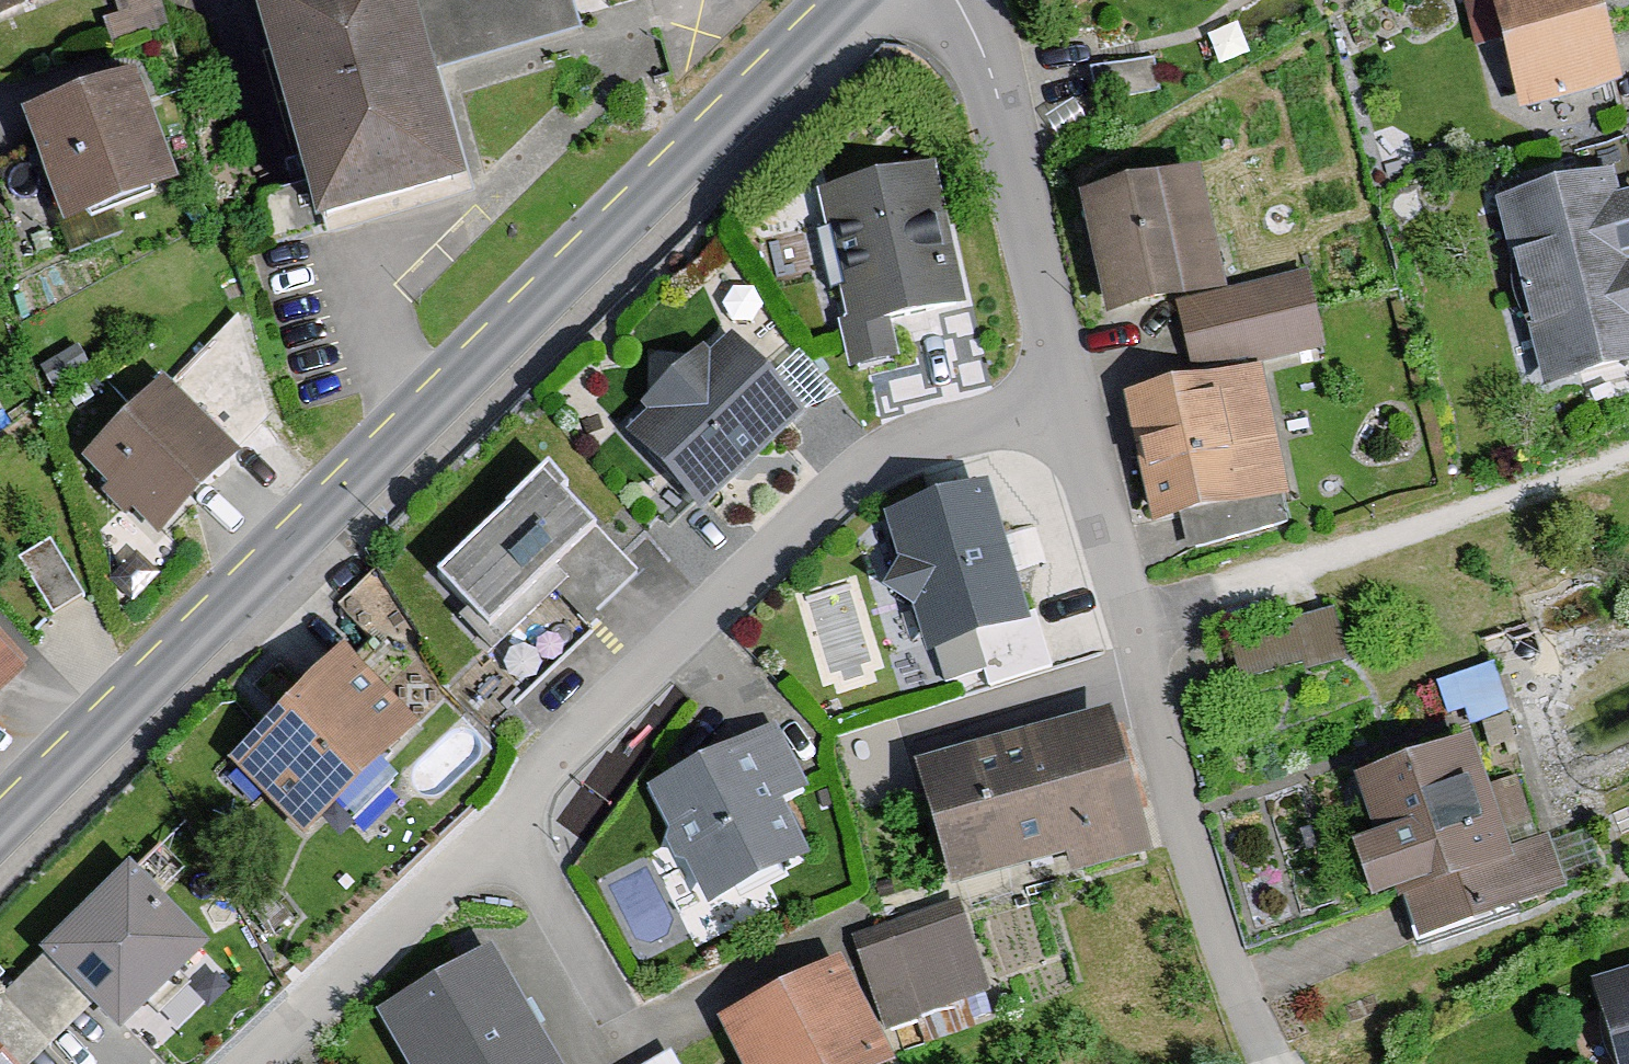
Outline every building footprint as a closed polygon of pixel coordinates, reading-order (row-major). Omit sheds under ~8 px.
[(18,109),(141,64),(148,64),(135,24),(162,15),(157,0),(0,0),(0,114),(18,109)] [(415,0),(265,0),(330,237),(470,199),(439,89),(415,0)] [(439,89),(588,40),(577,0),(415,0),(439,89)] [(1518,113),(1626,91),(1607,0),(1494,0),(1518,113)] [(183,179),(141,64),(18,109),(60,224),(183,179)] [(934,159),(817,184),(857,371),(900,362),(890,318),(965,302),(934,159)] [(1206,161),(1085,187),(1115,324),(1201,305),(1235,298),(1232,285),(1206,161)] [(1501,192),(1540,392),(1628,375),(1628,167),(1501,192)] [(1235,298),(1201,305),(1208,368),(1264,358),(1329,346),(1316,271),(1232,285),(1235,298)] [(621,428),(704,515),(810,415),(728,328),(621,428)] [(1208,368),(1124,384),(1156,551),(1296,524),(1264,358),(1208,368)] [(167,375),(82,458),(161,538),(245,455),(167,375)] [(551,466),(432,568),(490,636),(610,534),(551,466)] [(888,517),(933,657),(1033,625),(988,485),(888,517)] [(54,521),(19,542),(54,601),(89,580),(54,521)] [(1234,621),(1244,665),(1347,644),(1337,599),(1234,621)] [(30,663),(0,633),(0,693),(30,663)] [(423,715),(342,636),(209,773),(290,852),(423,715)] [(956,906),(1152,848),(1105,687),(908,745),(956,906)] [(777,721),(649,785),(709,905),(811,854),(783,800),(810,786),(777,721)] [(1474,728),(1354,772),(1376,832),(1351,841),(1373,900),(1396,891),(1421,957),(1570,903),(1523,775),(1495,785),(1474,728)] [(183,874),(96,959),(184,1047),(270,961),(183,874)] [(782,918),(790,990),(827,969),(869,1044),(907,1037),(902,1006),(985,989),(968,918),(890,935),(883,900),(782,918)] [(378,1014),(408,1063),(560,1063),(491,947),(378,1014)] [(1591,977),(1617,1063),(1628,1063),(1628,966),(1591,977)] [(878,1059),(869,1044),(827,969),(790,990),(738,1019),(764,1063),(870,1063),(878,1059)] [(0,1049),(0,1063),(65,1063),(25,1024),(0,1049)] [(653,1063),(683,1063),(675,1051),(653,1063)]
